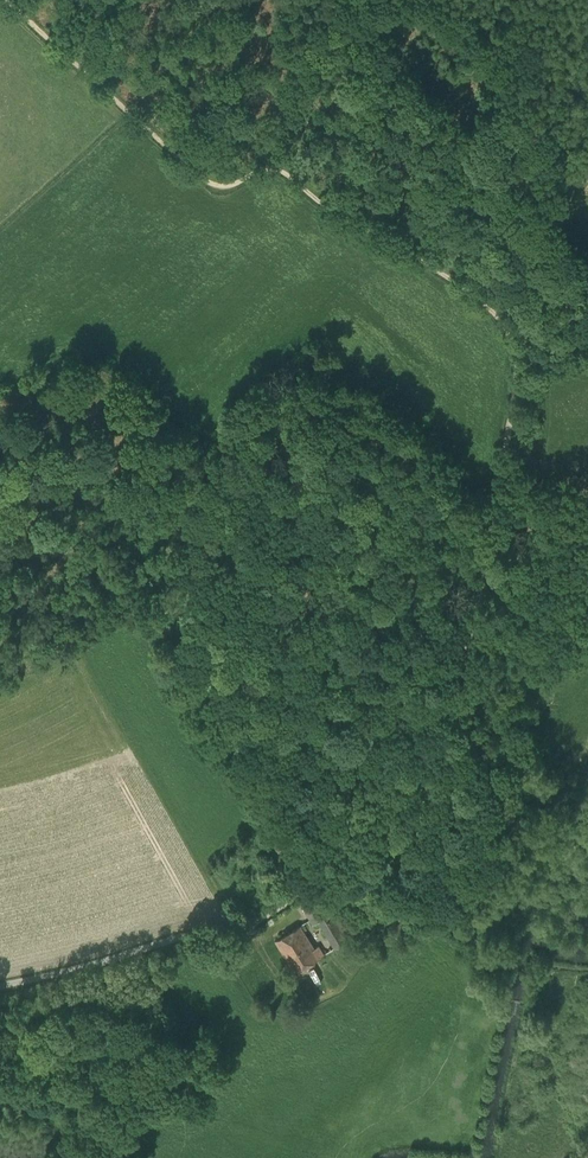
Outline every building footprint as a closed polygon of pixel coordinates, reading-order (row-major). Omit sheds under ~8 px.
[(264,829),(270,837),(281,829),(276,821),(264,829)] [(307,866),(303,860),(293,868),(290,870),(294,876),(307,866)] [(302,910),(310,922),(315,918),(328,910),(320,898),(302,910)] [(407,911),(417,919),(423,912),(412,904),(407,911)] [(347,941),(337,925),(328,910),(315,918),(324,933),(334,949),(347,941)] [(285,958),(295,973),(323,956),(317,947),(313,949),(309,943),(299,926),(275,941),(285,958)]
